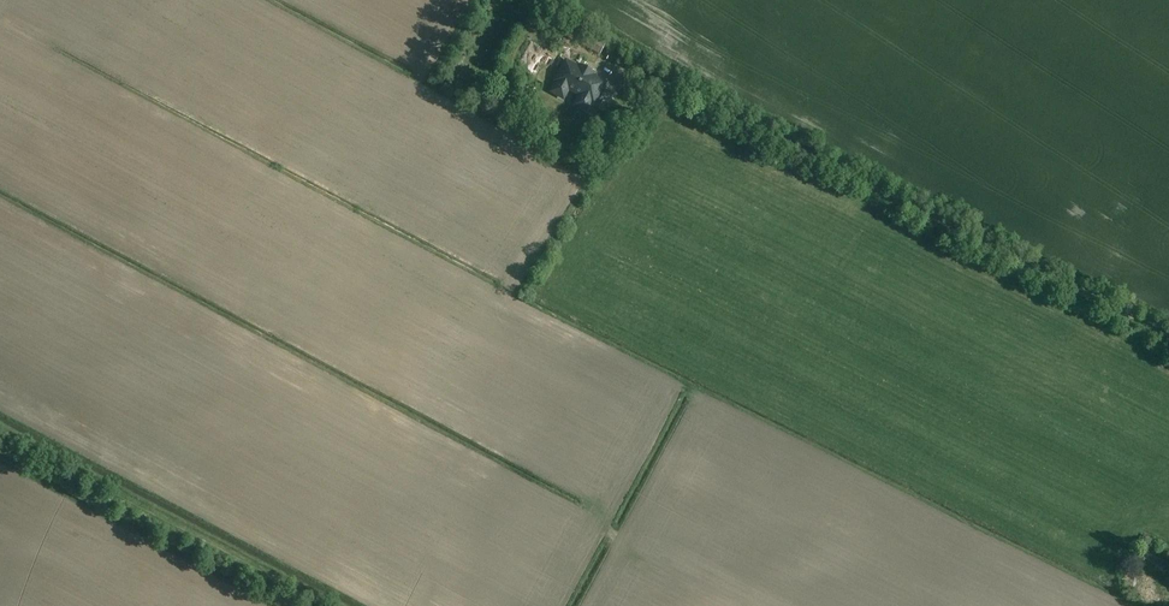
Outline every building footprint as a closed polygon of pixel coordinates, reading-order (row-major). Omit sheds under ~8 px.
[(541,15),(530,9),(527,15),(538,21),(541,15)] [(607,43),(593,35),(586,48),(600,55),(607,43)] [(557,82),(552,91),(562,97),(568,88),(580,95),(575,104),(585,110),(591,101),(593,102),(603,83),(590,75),(592,71),(582,65),(579,69),(565,62),(555,81),(557,82)] [(524,88),(518,84),(515,89),(522,93),(524,88)]
